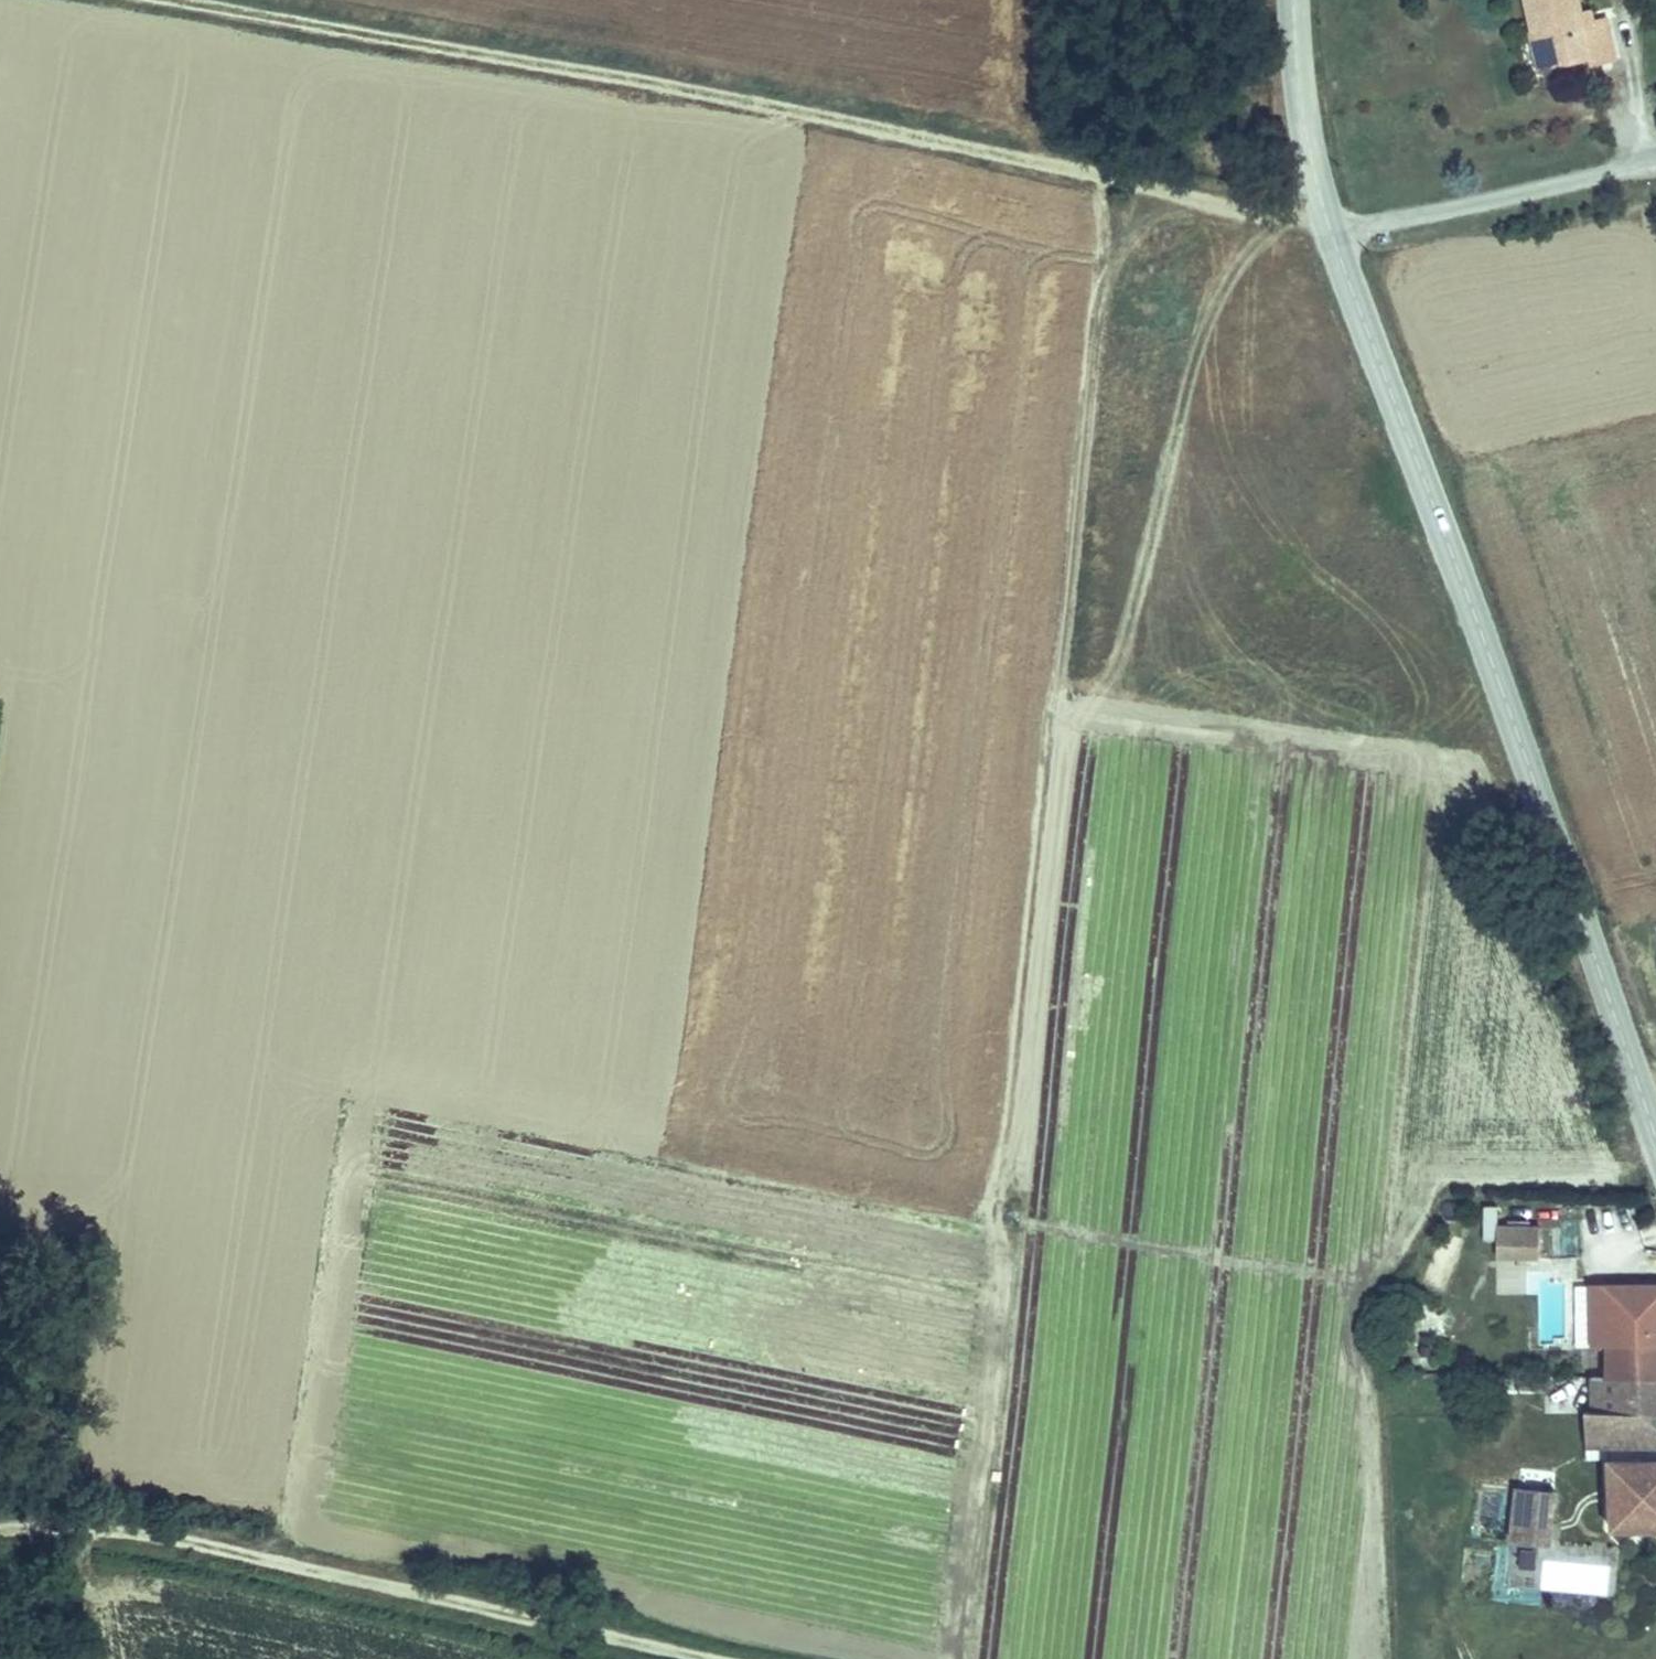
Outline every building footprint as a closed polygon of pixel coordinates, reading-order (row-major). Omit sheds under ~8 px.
[(1575,0),(1523,0),(1532,35),(1542,33),(1551,70),(1591,60),(1593,68),(1617,62),(1606,18),(1581,24),(1575,0)] [(1547,1233),(1493,1231),(1491,1254),(1547,1256),(1547,1233)] [(1581,1286),(1557,1285),(1556,1347),(1581,1347),(1581,1286)] [(1601,1286),(1598,1377),(1553,1377),(1549,1434),(1524,1435),(1523,1454),(1637,1456),(1637,1465),(1608,1465),(1606,1533),(1655,1534),(1655,1287),(1601,1286)] [(1516,1492),(1514,1548),(1546,1549),(1548,1494),(1516,1492)]
